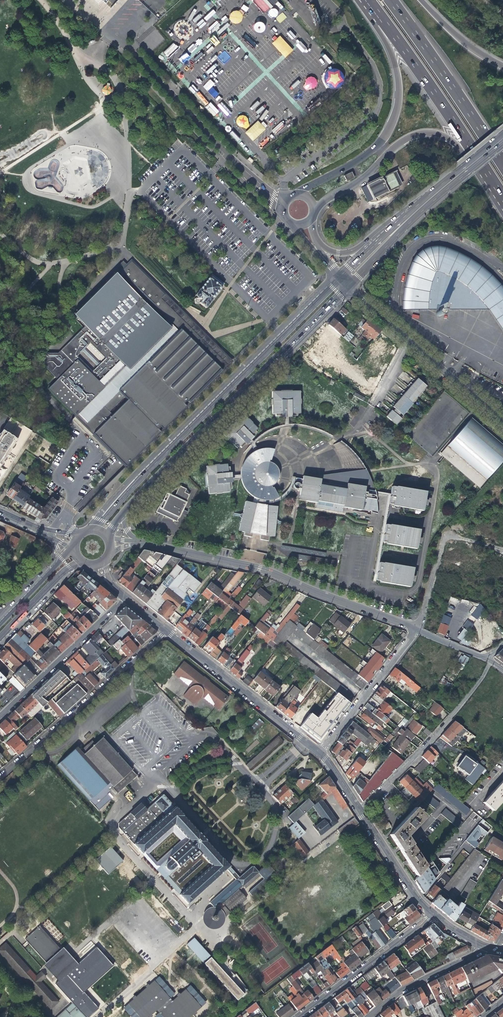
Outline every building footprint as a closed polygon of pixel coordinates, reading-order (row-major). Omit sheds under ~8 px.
[(230,22),(242,23),(243,11),(231,11),(230,22)] [(266,29),(260,20),(253,25),(259,34),(266,29)] [(214,36),(210,39),(216,45),(219,42),(214,36)] [(301,52),(306,48),(301,41),(296,44),(301,52)] [(164,52),(167,57),(178,47),(174,43),(164,52)] [(218,57),(224,64),(231,57),(224,50),(218,57)] [(179,59),(183,63),(190,56),(186,53),(179,59)] [(101,88),(104,95),(112,92),(109,84),(101,88)] [(206,107),(213,116),(218,112),(211,103),(206,107)] [(235,121),(244,131),(251,124),(242,114),(235,121)] [(344,175),(346,181),(355,177),(352,172),(344,175)] [(395,172),(391,174),(374,182),(366,186),(366,187),(370,193),(364,196),(368,203),(378,197),(379,198),(380,198),(385,196),(386,194),(385,194),(402,186),(398,177),(395,172)] [(66,191),(68,197),(72,197),(83,198),(96,192),(96,185),(100,186),(97,181),(95,182),(94,190),(89,189),(88,195),(85,188),(85,191),(80,190),(81,182),(78,182),(77,182),(66,181),(65,188),(66,189),(63,191),(66,191)] [(502,323),(502,291),(498,285),(493,279),(490,277),(487,274),(481,270),(475,265),(472,263),(465,259),(460,256),(458,255),(450,252),(444,251),(440,250),(436,250),(433,250),(431,250),(428,251),(425,253),(423,254),(420,256),(419,257),(417,259),(416,261),(413,266),(410,275),(408,284),(407,290),(406,296),(405,302),(405,308),(426,308),(438,309),(438,311),(438,312),(437,312),(436,313),(436,314),(436,316),(437,317),(438,317),(438,318),(440,318),(441,318),(442,317),(442,316),(443,316),(443,314),(442,313),(441,312),(442,311),(442,310),(443,310),(443,309),(488,311),(493,308),(502,323)] [(56,377),(47,386),(73,415),(75,413),(89,428),(88,430),(111,453),(123,466),(227,367),(163,300),(167,297),(133,261),(129,265),(125,260),(122,263),(126,268),(76,315),(86,324),(57,352),(42,351),(41,366),(46,366),(56,377)] [(210,275),(208,278),(221,287),(223,284),(216,279),(210,275)] [(221,287),(208,278),(199,289),(212,299),(218,291),(221,287)] [(199,303),(205,308),(212,299),(199,289),(196,293),(197,293),(196,293),(195,294),(194,295),(194,296),(195,297),(196,298),(196,299),(194,299),(195,303),(199,303)] [(389,303),(392,300),(377,290),(375,293),(389,303)] [(502,333),(502,323),(493,308),(488,311),(502,333)] [(345,329),(337,323),(333,319),(331,321),(328,325),(336,332),(340,335),(345,329)] [(361,335),(364,337),(374,325),(369,321),(367,319),(363,324),(360,327),(364,331),(361,335)] [(370,343),(373,339),(381,331),(377,328),(374,325),(364,337),(360,342),(363,344),(366,341),(365,341),(369,335),(371,337),(367,341),(370,343)] [(385,335),(381,331),(373,339),(384,348),(391,340),(385,335)] [(344,338),(348,341),(353,336),(348,333),(344,338)] [(368,345),(355,360),(362,365),(373,353),(370,351),(372,349),(368,345)] [(397,427),(403,420),(397,417),(399,415),(401,417),(411,406),(410,405),(422,392),(425,388),(424,387),(416,380),(409,388),(406,391),(399,400),(397,402),(391,408),(394,410),(391,413),(390,411),(387,414),(386,416),(385,417),(397,427)] [(276,415),(276,417),(282,418),(282,419),(284,419),(285,419),(288,419),(289,419),(290,419),(292,419),(293,417),(298,417),(298,416),(301,415),(300,392),(272,393),(273,415),(276,415)] [(355,392),(354,395),(363,400),(365,397),(355,392)] [(358,404),(361,400),(353,396),(350,400),(358,404)] [(440,455),(444,459),(459,472),(480,490),(502,463),(502,441),(473,417),(440,455)] [(10,418),(0,433),(0,479),(13,459),(31,431),(10,418)] [(259,430),(249,420),(235,435),(241,441),(248,447),(249,445),(250,444),(251,443),(253,441),(254,439),(253,438),(255,436),(257,434),(256,433),(259,430)] [(341,444),(327,451),(330,454),(333,459),(335,466),(336,468),(356,466),(358,458),(354,453),(345,444),(341,444)] [(266,450),(258,452),(254,454),(247,459),(245,462),(242,466),(241,473),(241,475),(241,478),(241,481),(244,489),(249,496),(254,499),(253,501),(253,503),(256,504),(263,505),(264,502),(270,502),(277,501),(279,499),(279,498),(274,487),(277,485),(279,481),(280,477),(280,474),(279,470),(276,466),(274,464),(271,463),(275,452),(266,450)] [(209,496),(230,493),(230,491),(232,490),(231,485),(233,485),(232,482),(232,479),(232,476),(232,475),(231,475),(230,469),(228,469),(228,465),(206,468),(207,474),(205,474),(206,489),(208,488),(209,496)] [(371,478),(368,473),(366,470),(347,473),(334,474),(311,478),(308,478),(303,477),(303,480),(302,483),(302,484),(302,486),(301,487),(301,490),(299,501),(309,503),(317,504),(316,509),(344,514),(344,510),(363,513),(363,510),(371,511),(371,512),(378,514),(378,509),(377,506),(377,502),(365,499),(366,495),(368,496),(376,497),(375,492),(375,491),(375,489),(371,478)] [(5,495),(12,500),(18,490),(19,488),(13,483),(9,490),(5,495)] [(157,513),(159,514),(161,515),(164,517),(177,523),(181,516),(181,515),(183,513),(183,511),(188,502),(190,499),(191,497),(185,494),(187,490),(182,488),(180,487),(177,494),(175,498),(174,498),(170,496),(167,502),(164,501),(160,506),(157,513)] [(390,498),(391,498),(391,500),(390,507),(394,507),(394,509),(425,514),(428,492),(397,487),(392,487),(391,495),(390,498)] [(28,497),(18,490),(12,500),(16,502),(21,506),(27,499),(28,497)] [(42,509),(27,499),(21,506),(21,507),(28,512),(36,517),(34,520),(38,522),(40,520),(42,520),(44,520),(51,510),(57,503),(50,498),(42,509)] [(253,503),(246,502),(243,514),(242,519),(239,532),(244,534),(244,537),(252,539),(253,536),(257,537),(261,538),(260,541),(269,543),(269,541),(269,538),(275,539),(277,525),(277,523),(277,521),(279,508),(269,506),(266,506),(265,505),(263,505),(256,504),(253,503)] [(384,531),(384,536),(385,536),(384,544),(388,545),(387,547),(418,552),(422,531),(390,525),(390,526),(385,525),(384,531)] [(11,537),(7,545),(14,548),(18,540),(11,537)] [(282,546),(282,550),(326,558),(326,553),(292,548),(282,546)] [(147,565),(151,568),(162,554),(154,553),(152,554),(152,553),(152,552),(151,552),(150,552),(149,553),(149,554),(149,552),(143,550),(137,557),(141,560),(147,565)] [(453,554),(446,552),(443,561),(465,567),(468,559),(459,557),(459,556),(453,554)] [(292,554),(292,558),(335,566),(336,561),(292,554)] [(166,564),(172,569),(176,564),(180,559),(171,557),(166,564)] [(135,559),(130,566),(119,580),(121,582),(119,584),(125,588),(131,593),(140,581),(130,573),(139,562),(135,559)] [(378,567),(376,574),(379,574),(377,582),(381,583),(381,585),(411,590),(416,568),(382,563),(382,564),(378,564),(378,567)] [(167,575),(173,580),(182,569),(176,564),(172,569),(167,575)] [(438,575),(448,577),(452,578),(454,571),(440,568),(439,572),(438,575)] [(200,583),(182,569),(173,580),(166,589),(153,605),(150,609),(160,616),(166,621),(186,595),(184,593),(187,589),(192,593),(200,583)] [(81,584),(84,586),(90,579),(85,575),(80,571),(76,571),(75,572),(79,575),(77,578),(82,582),(81,584)] [(237,571),(234,575),(223,589),(225,590),(226,591),(231,586),(230,586),(241,572),(237,571)] [(458,572),(454,571),(452,578),(448,577),(447,579),(449,580),(455,581),(458,572)] [(490,582),(493,586),(500,580),(502,578),(502,572),(492,580),(490,582)] [(208,590),(217,597),(220,593),(223,589),(234,575),(231,574),(221,587),(219,585),(215,582),(208,590)] [(145,575),(140,581),(131,593),(134,596),(138,598),(145,590),(152,580),(145,575)] [(88,590),(91,593),(98,586),(94,582),(90,579),(84,586),(87,589),(89,587),(90,588),(88,590)] [(255,590),(262,581),(259,579),(252,588),(255,590)] [(448,583),(449,583),(453,585),(468,588),(469,584),(455,581),(449,580),(448,583)] [(500,580),(493,586),(492,587),(502,598),(502,584),(500,580)] [(478,584),(477,588),(476,589),(481,590),(480,591),(485,593),(492,587),(493,586),(490,582),(485,586),(479,584),(478,584)] [(436,586),(434,586),(433,590),(432,592),(436,593),(436,591),(442,593),(444,585),(437,583),(436,586)] [(148,606),(150,609),(153,605),(166,589),(160,584),(157,588),(147,601),(144,604),(148,606)] [(80,603),(72,595),(70,593),(65,589),(62,586),(58,590),(54,595),(58,599),(61,601),(63,599),(66,602),(66,604),(71,609),(73,607),(75,609),(80,603)] [(92,607),(94,608),(98,604),(108,594),(103,589),(98,586),(91,593),(86,599),(87,600),(89,599),(90,599),(92,597),(97,601),(94,604),(95,604),(92,607)] [(149,593),(145,590),(138,598),(142,601),(144,604),(147,601),(157,588),(156,587),(153,590),(152,589),(149,593)] [(236,587),(232,592),(237,595),(240,591),(236,587)] [(258,589),(252,597),(264,606),(270,598),(265,593),(258,589)] [(227,598),(222,594),(220,593),(217,597),(218,598),(221,600),(224,602),(227,598)] [(111,596),(108,594),(98,604),(94,608),(93,610),(91,611),(98,618),(105,611),(115,602),(115,599),(111,596)] [(473,602),(477,603),(478,603),(482,597),(478,594),(473,602)] [(237,606),(234,603),(230,607),(233,610),(238,614),(242,610),(250,599),(246,595),(245,596),(237,606)] [(231,601),(227,598),(224,602),(224,603),(230,607),(234,603),(231,601)] [(220,619),(230,607),(224,603),(215,615),(218,617),(220,619)] [(460,628),(461,629),(466,632),(483,609),(480,605),(478,603),(477,603),(470,613),(460,628)] [(43,613),(50,620),(60,610),(53,604),(48,608),(43,613)] [(76,610),(80,614),(87,608),(82,604),(76,610)] [(282,621),(285,624),(288,620),(293,614),(297,609),(299,606),(296,604),(292,609),(288,614),(288,615),(282,621)] [(439,623),(440,624),(442,624),(443,621),(448,623),(447,626),(448,626),(452,617),(451,617),(454,608),(446,605),(439,623)] [(114,616),(124,626),(135,615),(132,612),(124,606),(114,616)] [(87,608),(80,614),(82,617),(90,625),(95,621),(98,618),(91,611),(87,608)] [(188,609),(174,627),(178,630),(181,633),(188,623),(183,619),(186,617),(191,611),(188,609)] [(240,615),(244,618),(247,614),(242,610),(238,614),(240,615)] [(254,627),(260,632),(264,635),(268,630),(260,623),(262,622),(263,622),(271,612),(268,610),(254,627)] [(174,623),(180,616),(175,611),(169,619),(174,623)] [(196,613),(191,620),(188,623),(181,633),(183,635),(187,638),(197,625),(194,623),(196,619),(195,618),(197,614),(196,613)] [(329,621),(333,624),(339,616),(336,613),(329,621)] [(298,617),(293,614),(288,620),(292,623),(294,620),(295,621),(296,619),(298,617)] [(116,634),(120,639),(125,635),(126,634),(129,631),(132,628),(141,620),(135,615),(124,626),(116,634)] [(210,627),(218,617),(215,615),(207,625),(210,627)] [(247,622),(244,618),(240,615),(226,632),(229,635),(238,624),(241,626),(231,638),(233,639),(247,622)] [(31,626),(38,633),(47,623),(40,616),(37,619),(31,626)] [(76,616),(74,619),(85,630),(90,625),(82,617),(79,619),(76,616)] [(346,621),(339,616),(333,624),(343,633),(350,624),(346,621)] [(74,624),(71,627),(80,635),(85,630),(74,619),(72,621),(74,624)] [(298,621),(296,619),(295,621),(294,620),(292,623),(312,639),(320,630),(309,621),(306,625),(304,628),(298,622),(298,621)] [(60,629),(64,633),(73,642),(80,635),(71,627),(65,620),(58,627),(60,629)] [(132,635),(135,632),(137,630),(145,623),(143,621),(141,620),(132,628),(129,631),(132,635)] [(356,683),(362,688),(367,683),(357,675),(353,671),(332,655),(325,649),(317,643),(312,639),(292,623),(288,620),(285,624),(284,625),(281,629),(280,630),(272,641),(279,647),(283,650),(314,675),(319,669),(285,641),(292,633),(355,684),(356,683)] [(444,635),(447,626),(448,623),(443,621),(442,624),(440,624),(436,633),(444,635)] [(199,622),(197,625),(187,638),(189,640),(193,642),(202,630),(197,627),(200,623),(199,622)] [(266,624),(263,622),(262,622),(260,623),(268,630),(270,628),(266,624)] [(138,635),(149,626),(147,624),(145,623),(137,630),(139,631),(136,633),(138,635)] [(210,627),(207,625),(202,630),(193,642),(197,646),(200,642),(206,635),(205,634),(210,627)] [(134,639),(140,646),(156,632),(152,629),(149,626),(138,635),(134,639)] [(51,634),(58,641),(66,648),(73,642),(64,633),(60,638),(56,634),(60,629),(58,627),(51,634)] [(275,632),(270,628),(268,630),(264,635),(270,640),(272,641),(280,630),(278,628),(275,632)] [(459,640),(466,632),(461,629),(455,637),(457,639),(459,640)] [(30,642),(18,632),(16,635),(27,646),(30,642)] [(102,638),(97,632),(81,648),(90,658),(93,655),(97,659),(101,656),(103,654),(98,649),(100,647),(96,643),(102,638)] [(267,644),(270,640),(264,635),(260,632),(257,635),(267,644)] [(207,649),(211,652),(215,647),(223,636),(220,633),(215,640),(211,637),(203,646),(207,649)] [(46,640),(40,634),(39,636),(34,641),(28,647),(34,652),(46,640)] [(111,647),(112,646),(118,640),(120,639),(116,634),(107,642),(111,647)] [(385,646),(389,641),(380,634),(371,647),(379,653),(385,646)] [(28,647),(27,646),(16,635),(10,640),(3,648),(4,649),(10,654),(16,659),(22,665),(28,659),(31,656),(34,653),(34,652),(28,647)] [(126,637),(120,642),(131,654),(137,649),(131,642),(128,638),(126,637)] [(48,638),(46,640),(60,654),(66,648),(58,641),(54,644),(48,638)] [(131,642),(137,649),(140,646),(134,639),(132,641),(131,642)] [(37,650),(34,653),(48,666),(60,654),(46,640),(44,643),(46,645),(49,649),(42,655),(37,650)] [(127,657),(131,654),(120,642),(118,640),(112,646),(116,651),(119,649),(127,657)] [(327,646),(320,640),(318,643),(317,643),(325,649),(327,646)] [(250,645),(236,662),(229,671),(237,678),(238,679),(242,674),(238,671),(240,668),(238,666),(249,652),(248,651),(252,647),(250,645)] [(218,650),(215,647),(211,652),(209,655),(211,657),(214,659),(220,651),(218,650)] [(222,653),(216,661),(220,664),(226,669),(233,660),(226,655),(229,651),(226,648),(222,653)] [(494,657),(502,663),(502,648),(494,657)] [(4,649),(1,653),(0,652),(0,662),(2,664),(4,662),(7,664),(5,667),(7,669),(10,671),(13,674),(22,665),(16,659),(10,654),(4,649)] [(222,653),(220,651),(214,659),(216,661),(222,653)] [(73,674),(76,677),(80,674),(90,665),(86,661),(76,652),(66,662),(70,666),(75,672),(73,674)] [(376,671),(381,663),(380,662),(382,658),(375,652),(372,656),(368,653),(362,661),(376,671)] [(34,664),(41,671),(48,666),(34,653),(31,656),(35,660),(32,663),(34,664)] [(105,653),(103,654),(101,656),(114,669),(126,659),(124,657),(116,665),(105,653)] [(456,661),(465,665),(469,659),(462,655),(459,653),(456,661)] [(90,658),(86,661),(90,665),(96,660),(97,659),(93,655),(90,658)] [(96,675),(101,681),(114,669),(101,656),(97,659),(96,660),(99,664),(101,666),(103,668),(104,666),(106,668),(100,674),(99,673),(96,675)] [(17,682),(23,689),(34,678),(41,671),(34,664),(32,663),(28,659),(22,665),(13,674),(11,677),(12,677),(17,682)] [(233,659),(233,660),(226,669),(229,671),(236,662),(233,659)] [(89,673),(99,664),(96,660),(90,665),(80,674),(93,688),(98,683),(89,673)] [(370,673),(373,670),(362,661),(359,664),(363,668),(357,675),(367,683),(372,675),(370,673)] [(178,677),(184,680),(194,671),(183,662),(174,674),(178,677)] [(419,688),(394,667),(391,671),(388,675),(397,682),(400,679),(404,682),(404,683),(416,692),(419,688)] [(346,691),(319,669),(314,675),(320,680),(330,688),(336,693),(350,704),(353,699),(345,693),(346,691)] [(58,670),(47,680),(49,683),(44,687),(48,691),(43,696),(44,698),(66,677),(58,670)] [(190,689),(189,690),(188,691),(188,692),(188,693),(187,693),(187,694),(187,695),(188,696),(188,697),(188,698),(189,698),(189,699),(190,699),(190,700),(191,700),(192,701),(193,701),(194,701),(195,701),(196,701),(197,701),(198,701),(199,700),(200,700),(200,699),(201,699),(201,698),(202,697),(202,696),(202,695),(202,694),(206,693),(215,707),(218,710),(228,698),(209,683),(209,682),(206,680),(203,677),(202,678),(194,671),(184,680),(194,683),(194,687),(193,687),(192,687),(191,687),(191,688),(190,688),(190,689)] [(258,685),(264,689),(271,681),(259,672),(253,680),(258,685)] [(76,677),(74,679),(87,693),(93,688),(80,674),(76,677)] [(246,677),(242,682),(248,686),(251,682),(246,677)] [(74,679),(51,700),(62,712),(75,701),(81,695),(83,697),(87,693),(74,679)] [(37,703),(38,704),(43,699),(44,698),(43,696),(48,691),(44,687),(49,683),(47,680),(41,685),(42,686),(37,691),(36,690),(30,696),(37,703)] [(190,689),(190,688),(191,688),(191,687),(192,687),(193,687),(194,687),(194,683),(184,680),(182,682),(190,689)] [(279,688),(271,681),(264,689),(268,693),(272,696),(279,688)] [(378,688),(373,694),(382,701),(390,692),(380,685),(378,688)] [(277,704),(275,708),(282,713),(293,699),(299,692),(296,690),(293,687),(285,696),(283,695),(280,699),(281,700),(277,704)] [(330,688),(299,727),(319,743),(350,704),(330,688)] [(194,706),(201,699),(200,699),(200,700),(199,700),(198,701),(197,701),(196,701),(195,701),(194,701),(193,701),(192,701),(191,700),(190,700),(190,699),(189,699),(189,698),(188,698),(188,697),(188,696),(187,695),(187,694),(187,693),(188,693),(188,692),(188,691),(189,690),(183,697),(194,706)] [(217,711),(218,710),(215,707),(206,693),(202,694),(202,695),(202,696),(202,697),(201,698),(217,711)] [(391,708),(382,701),(373,694),(370,698),(379,705),(376,710),(384,716),(391,708)] [(29,711),(37,703),(30,696),(20,706),(27,713),(29,715),(31,717),(32,716),(33,715),(29,711)] [(39,705),(42,708),(47,703),(43,699),(38,704),(39,705)] [(296,701),(293,699),(282,713),(286,717),(289,719),(296,709),(292,706),(296,701)] [(59,717),(63,714),(62,712),(51,700),(47,703),(59,717)] [(410,709),(414,712),(421,705),(417,701),(410,709)] [(444,710),(434,702),(431,705),(432,706),(429,711),(438,717),(441,714),(444,710)] [(20,706),(10,715),(15,720),(16,721),(20,717),(21,718),(27,713),(20,706)] [(374,708),(371,713),(373,715),(384,723),(387,719),(384,716),(376,710),(374,708)] [(371,717),(373,715),(371,713),(366,709),(363,713),(375,723),(378,721),(374,718),(373,719),(371,717)] [(379,727),(375,723),(363,713),(360,717),(366,722),(368,723),(367,724),(373,729),(376,727),(378,729),(379,727)] [(411,716),(402,726),(404,727),(412,718),(411,716)] [(8,717),(0,724),(0,729),(6,735),(13,728),(15,731),(18,728),(12,722),(8,717)] [(41,726),(34,718),(19,733),(26,741),(32,735),(41,726)] [(255,732),(264,722),(259,718),(250,728),(255,732)] [(407,728),(415,734),(418,730),(421,726),(413,720),(407,728)] [(351,731),(358,737),(361,739),(367,744),(372,738),(369,734),(365,732),(358,726),(352,721),(339,737),(336,741),(341,745),(351,731)] [(450,725),(447,728),(455,735),(459,738),(466,730),(454,721),(450,725)] [(414,735),(404,727),(402,726),(399,729),(397,731),(401,735),(406,739),(407,737),(410,740),(414,735)] [(368,728),(365,732),(369,734),(380,742),(383,738),(369,727),(368,728)] [(451,747),(459,738),(455,735),(447,728),(444,731),(439,737),(451,747)] [(409,742),(406,739),(401,735),(391,747),(400,753),(409,742)] [(6,745),(10,750),(11,749),(15,753),(17,755),(26,746),(16,736),(6,745)] [(245,765),(249,769),(281,740),(277,736),(245,765)] [(137,776),(109,745),(102,737),(95,744),(92,741),(81,751),(77,747),(57,764),(98,810),(111,798),(107,794),(110,791),(115,795),(137,776)] [(360,741),(361,739),(358,737),(353,743),(353,744),(356,746),(358,743),(360,741)] [(336,756),(337,755),(343,747),(342,746),(337,743),(331,751),(335,755),(336,756)] [(347,757),(356,746),(353,744),(353,743),(351,746),(348,744),(347,743),(344,748),(343,747),(337,755),(345,760),(347,757)] [(421,756),(424,760),(428,763),(437,753),(430,746),(424,753),(421,756)] [(403,761),(390,752),(387,756),(376,770),(384,780),(392,772),(391,771),(394,769),(395,769),(403,761)] [(471,785),(482,771),(483,769),(484,769),(476,763),(477,762),(467,754),(465,757),(464,756),(462,758),(456,767),(467,776),(464,779),(471,785)] [(352,778),(358,771),(352,767),(354,765),(355,765),(358,761),(355,759),(345,772),(350,776),(352,778)] [(373,774),(381,782),(384,780),(376,770),(373,774)] [(301,790),(311,782),(310,781),(309,780),(309,773),(300,772),(300,775),(297,778),(293,781),(301,790)] [(369,780),(357,794),(359,796),(362,801),(370,794),(369,793),(372,790),(373,791),(381,782),(373,774),(369,780)] [(404,787),(405,787),(412,780),(406,774),(398,781),(402,785),(404,787)] [(318,785),(324,795),(328,791),(334,786),(331,782),(327,776),(318,785)] [(354,783),(352,786),(357,794),(369,780),(365,777),(362,782),(358,779),(356,782),(354,783)] [(412,795),(412,794),(423,785),(415,777),(412,780),(405,787),(407,789),(409,791),(408,792),(412,795)] [(492,811),(502,798),(502,780),(494,789),(483,802),(492,811)] [(416,799),(419,802),(421,800),(423,799),(428,794),(434,789),(427,781),(423,785),(412,794),(415,797),(416,799)] [(437,783),(433,787),(466,813),(469,810),(437,783)] [(284,785),(272,796),(279,804),(292,793),(284,785)] [(340,810),(347,806),(344,802),(334,786),(328,791),(329,793),(340,810)] [(324,795),(319,799),(321,801),(329,793),(328,791),(324,795)] [(187,840),(199,852),(211,866),(179,894),(187,904),(226,869),(231,875),(234,872),(220,857),(220,858),(205,842),(206,841),(197,831),(196,832),(182,816),(183,816),(174,806),(174,807),(163,794),(145,810),(140,804),(119,823),(119,827),(126,834),(157,807),(162,812),(165,815),(133,844),(141,853),(173,824),(187,840)] [(439,805),(428,794),(423,799),(435,810),(439,805)] [(308,799),(288,817),(294,821),(312,806),(313,805),(308,799)] [(335,818),(321,801),(319,799),(313,805),(312,806),(323,818),(314,826),(319,832),(335,818)] [(428,806),(421,800),(419,802),(415,807),(389,834),(398,848),(410,865),(417,876),(425,866),(409,841),(405,836),(424,816),(421,813),(428,806)] [(126,834),(131,840),(162,812),(157,807),(126,834)] [(457,829),(462,823),(445,809),(441,814),(445,818),(457,829)] [(130,841),(133,844),(165,815),(162,812),(131,840),(130,841)] [(336,831),(340,837),(357,824),(353,819),(336,831)] [(287,827),(297,840),(298,839),(299,839),(304,834),(294,821),(287,827)] [(195,856),(193,853),(168,876),(159,865),(187,840),(173,824),(141,853),(179,894),(211,866),(199,852),(196,855),(195,856)] [(466,840),(475,848),(488,832),(478,825),(466,840)] [(499,842),(490,836),(483,849),(491,855),(500,860),(502,855),(502,844),(499,842)] [(309,851),(299,839),(298,839),(297,840),(293,843),(303,856),(309,851)] [(199,852),(187,840),(159,865),(168,876),(193,853),(195,856),(199,852)] [(123,861),(110,847),(95,861),(107,875),(123,861)] [(434,899),(431,903),(438,909),(444,913),(453,921),(456,916),(459,910),(460,910),(462,905),(463,905),(460,902),(456,907),(447,899),(445,901),(443,900),(480,852),(474,848),(440,891),(434,899)] [(420,885),(423,893),(438,873),(431,863),(430,861),(425,866),(417,876),(415,880),(416,882),(420,885)] [(124,862),(117,868),(134,887),(141,881),(124,862)] [(441,889),(446,882),(441,878),(451,865),(448,862),(436,878),(438,880),(435,884),(441,889)] [(266,865),(257,872),(256,873),(259,877),(262,881),(248,894),(251,898),(276,876),(266,865)] [(256,873),(257,872),(253,866),(250,867),(236,880),(235,879),(209,903),(213,908),(217,908),(223,903),(231,912),(246,899),(237,890),(241,886),(256,873)] [(244,890),(259,877),(256,873),(241,886),(244,890)] [(460,895),(466,899),(477,883),(470,879),(460,895)] [(501,880),(488,901),(492,904),(502,911),(502,906),(502,907),(500,905),(496,903),(502,892),(502,881),(501,880)] [(434,899),(440,891),(434,886),(427,893),(430,895),(434,899)] [(145,899),(161,917),(168,911),(151,893),(145,899)] [(403,910),(407,915),(415,910),(415,909),(413,906),(411,904),(403,910)] [(491,906),(502,914),(502,911),(492,904),(491,906)] [(372,913),(378,920),(393,908),(391,905),(386,909),(386,908),(385,908),(384,909),(383,908),(379,911),(377,909),(372,913)] [(476,920),(478,917),(479,915),(462,905),(460,910),(459,910),(456,916),(458,918),(459,919),(466,923),(466,922),(467,921),(474,924),(476,920)] [(394,910),(393,908),(378,920),(382,926),(385,924),(388,922),(386,919),(396,911),(394,910)] [(204,913),(203,918),(204,923),(207,927),(213,929),(218,927),(222,923),(223,919),(223,914),(219,910),(214,909),(208,909),(204,913)] [(409,925),(411,924),(410,924),(414,921),(420,916),(415,910),(404,919),(409,925)] [(162,918),(179,937),(186,931),(168,912),(162,918)] [(373,935),(375,938),(381,946),(386,943),(387,942),(377,929),(381,926),(371,914),(367,917),(371,923),(372,922),(375,925),(371,928),(375,933),(373,935)] [(491,925),(500,931),(502,926),(502,915),(500,920),(497,924),(494,922),(493,922),(491,925)] [(494,942),(500,931),(491,925),(487,932),(477,926),(482,919),(478,917),(476,920),(474,924),(473,926),(470,931),(475,934),(482,938),(487,940),(494,942)] [(370,933),(364,924),(357,929),(355,926),(351,929),(361,942),(363,940),(361,937),(364,935),(366,933),(367,935),(370,933)] [(428,945),(442,934),(432,924),(423,931),(418,934),(419,936),(421,934),(422,935),(425,933),(430,940),(426,943),(428,945)] [(62,953),(40,929),(25,942),(47,966),(62,953)] [(439,941),(446,937),(449,936),(444,934),(442,934),(428,945),(425,946),(425,947),(422,949),(429,959),(436,953),(433,949),(436,947),(435,947),(434,945),(438,943),(439,942),(439,941)] [(411,958),(422,949),(425,947),(425,946),(417,935),(414,938),(406,943),(402,946),(411,958)] [(186,945),(202,962),(209,956),(200,946),(193,938),(186,945)] [(371,941),(378,949),(381,946),(375,938),(371,941)] [(362,942),(352,949),(359,958),(364,954),(368,951),(362,942)] [(40,982),(35,977),(4,943),(0,947),(0,954),(50,1008),(58,1001),(40,982)] [(339,961),(341,959),(340,958),(330,945),(320,953),(324,957),(327,962),(329,960),(328,958),(327,958),(325,956),(330,953),(332,952),(335,956),(339,961)] [(466,945),(452,953),(455,959),(469,952),(469,947),(466,945)] [(62,953),(47,966),(45,967),(59,980),(56,984),(87,1016),(92,1016),(102,1008),(87,994),(116,969),(99,949),(82,966),(66,949),(62,953)] [(342,956),(340,958),(341,959),(346,966),(349,971),(361,962),(358,958),(351,950),(348,952),(351,956),(345,960),(342,956)] [(396,951),(393,954),(396,959),(401,956),(397,950),(396,951)] [(321,960),(324,957),(320,953),(314,957),(317,961),(323,969),(325,971),(327,974),(334,982),(338,980),(332,972),(327,966),(326,966),(321,960)] [(446,963),(455,959),(452,953),(443,957),(446,963)] [(400,963),(396,959),(393,954),(386,958),(382,962),(391,973),(392,975),(394,974),(391,970),(400,963)] [(460,968),(465,979),(467,983),(467,984),(496,969),(500,974),(501,973),(502,976),(502,958),(500,957),(489,955),(483,959),(482,956),(476,960),(460,968)] [(210,957),(203,963),(236,999),(243,993),(210,957)] [(317,961),(310,966),(316,974),(323,969),(317,961)] [(404,968),(405,970),(415,963),(413,961),(404,968)] [(388,976),(391,973),(382,962),(377,965),(373,968),(378,975),(375,977),(377,979),(385,973),(388,976)] [(315,978),(317,976),(316,974),(310,966),(307,963),(298,970),(301,975),(302,975),(309,970),(315,978)] [(415,963),(405,970),(407,972),(413,980),(418,977),(423,975),(415,963)] [(346,966),(336,973),(340,978),(349,971),(346,966)] [(368,982),(375,977),(378,975),(373,968),(363,976),(368,982)] [(455,984),(465,979),(460,968),(453,971),(447,974),(455,989),(456,988),(455,984)] [(293,981),(301,975),(298,970),(286,979),(292,986),(296,992),(300,989),(293,981)] [(396,977),(394,974),(392,975),(394,978),(400,985),(400,986),(408,982),(413,980),(407,972),(396,977)] [(40,973),(35,977),(40,982),(45,978),(40,973)] [(330,985),(334,982),(327,974),(324,976),(330,985)] [(455,989),(447,974),(445,975),(441,977),(447,987),(450,986),(453,993),(453,994),(454,996),(457,994),(455,989)] [(452,997),(447,987),(441,977),(439,978),(435,980),(439,987),(440,990),(444,989),(448,996),(446,997),(447,1000),(452,997)] [(385,990),(389,995),(395,990),(400,985),(394,978),(393,979),(382,985),(381,985),(383,988),(385,990)] [(502,986),(502,980),(501,978),(499,980),(494,983),(497,987),(494,990),(495,992),(498,989),(502,986)] [(174,995),(159,979),(154,984),(169,999),(174,995)] [(435,988),(439,987),(435,980),(431,982),(427,984),(435,1000),(438,1005),(442,1004),(437,995),(438,994),(435,988)] [(490,981),(482,985),(484,991),(488,988),(492,985),(490,981)] [(153,982),(127,1005),(129,1007),(154,984),(153,982)] [(491,992),(494,990),(497,987),(494,983),(492,985),(488,988),(491,992)] [(158,1014),(159,1016),(160,1016),(190,1016),(200,1008),(186,992),(182,996),(180,994),(172,1002),(169,999),(154,984),(129,1007),(138,1016),(149,1016),(155,1011),(158,1014)] [(355,996),(353,994),(348,987),(343,991),(350,1000),(350,1001),(362,992),(369,987),(367,984),(360,989),(362,991),(355,996)] [(312,989),(317,995),(321,992),(317,985),(312,989)] [(470,991),(474,999),(483,992),(484,991),(482,985),(470,991)] [(297,1010),(305,1004),(300,996),(296,992),(292,986),(289,988),(296,997),(293,999),(288,991),(284,994),(297,1010)] [(377,987),(373,991),(381,1001),(386,997),(389,995),(385,990),(381,992),(380,990),(377,987)] [(420,987),(414,990),(422,1006),(425,1013),(427,1016),(443,1016),(438,1005),(435,1000),(428,1005),(424,994),(420,987)] [(190,988),(186,992),(200,1008),(205,1004),(190,988)] [(303,994),(309,1001),(311,999),(313,998),(307,990),(303,993),(303,994)] [(373,990),(366,996),(367,998),(368,1000),(374,1007),(378,1003),(381,1001),(373,991),(373,990)] [(418,1007),(422,1006),(414,990),(408,993),(401,996),(410,1012),(413,1011),(409,1005),(416,1002),(418,1007)] [(342,1000),(345,1003),(345,1004),(346,1003),(350,1000),(343,991),(334,998),(338,1003),(342,1000)] [(367,998),(366,996),(362,992),(350,1001),(355,1007),(357,1010),(362,1016),(368,1012),(363,1005),(363,1001),(367,998)] [(485,994),(483,992),(474,999),(483,1010),(488,1007),(490,1005),(483,996),(485,994)] [(303,994),(300,996),(305,1004),(309,1001),(303,994)] [(466,1009),(473,1016),(475,1016),(483,1010),(474,999),(464,1006),(466,1009)] [(328,1002),(334,1010),(336,1014),(338,1016),(339,1016),(343,1016),(344,1016),(346,1014),(342,1009),(338,1012),(336,1010),(332,1004),(334,1002),(332,1000),(328,1002)] [(346,1003),(351,1010),(355,1007),(350,1001),(350,1000),(346,1003)] [(334,1010),(328,1002),(322,1007),(328,1015),(330,1016),(332,1016),(333,1016),(331,1013),(334,1010)] [(255,1003),(245,1011),(248,1015),(257,1008),(259,1010),(258,1011),(259,1011),(261,1014),(262,1013),(255,1003)] [(392,1003),(388,1007),(392,1012),(394,1015),(399,1011),(392,1003)] [(71,1004),(65,1010),(69,1015),(75,1009),(71,1004)] [(129,1007),(127,1005),(122,1010),(129,1016),(136,1016),(128,1008),(129,1007)] [(278,1016),(288,1016),(294,1013),(288,1005),(276,1014),(278,1016)] [(129,1007),(128,1008),(136,1016),(138,1016),(129,1007)] [(328,1015),(322,1007),(317,1011),(321,1016),(325,1016),(328,1015)] [(388,1016),(392,1012),(388,1007),(382,1012),(379,1015),(381,1016),(389,1016),(388,1016)] [(259,1011),(258,1011),(259,1010),(257,1008),(248,1015),(249,1016),(250,1016),(251,1016),(259,1011)] [(502,1016),(502,1008),(498,1011),(494,1015),(496,1016),(502,1016)] [(65,1010),(57,1016),(83,1016),(75,1009),(69,1015),(65,1010)] [(458,1011),(454,1014),(456,1016),(473,1016),(466,1009),(462,1013),(459,1009),(458,1011)]
